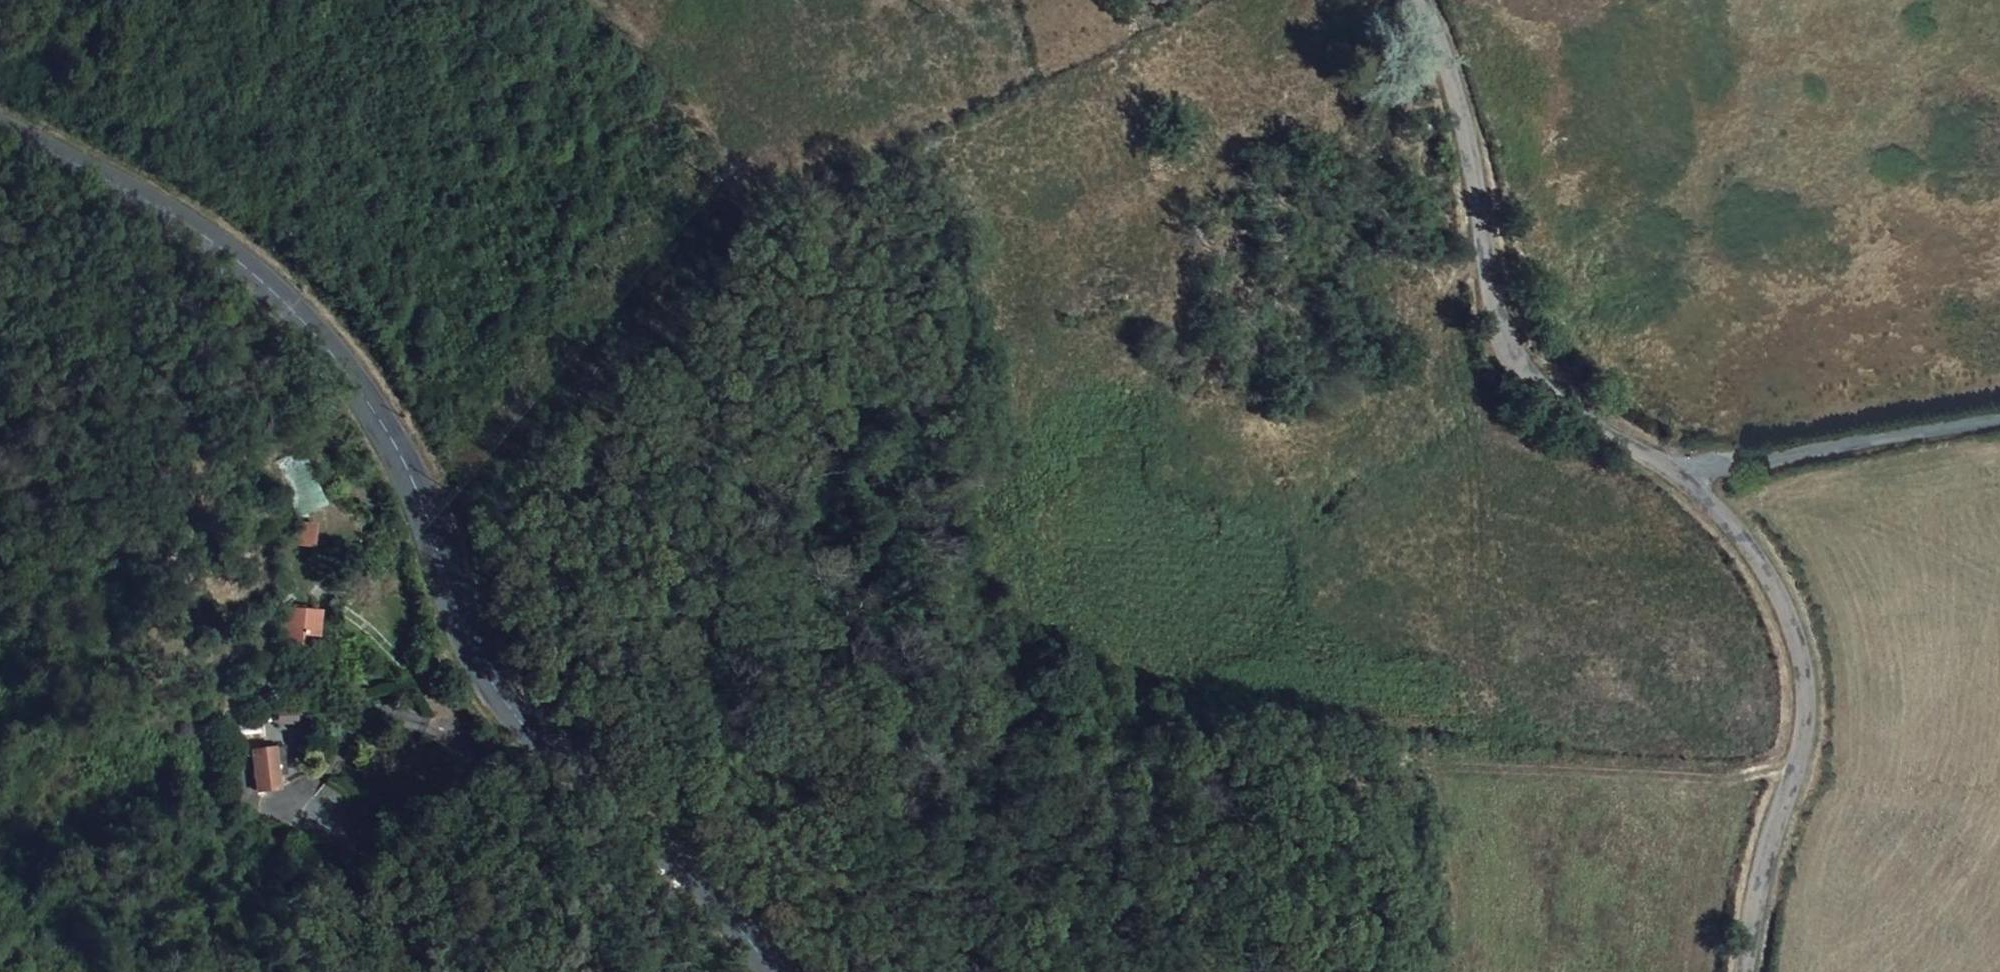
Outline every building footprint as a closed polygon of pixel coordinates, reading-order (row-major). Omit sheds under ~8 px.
[(316,549),(315,528),(305,527),(305,550),(316,549)] [(321,636),(321,615),(301,615),(300,621),(293,620),(292,647),(305,648),(306,635),(321,636)] [(284,787),(279,748),(258,752),(264,791),(284,787)]
